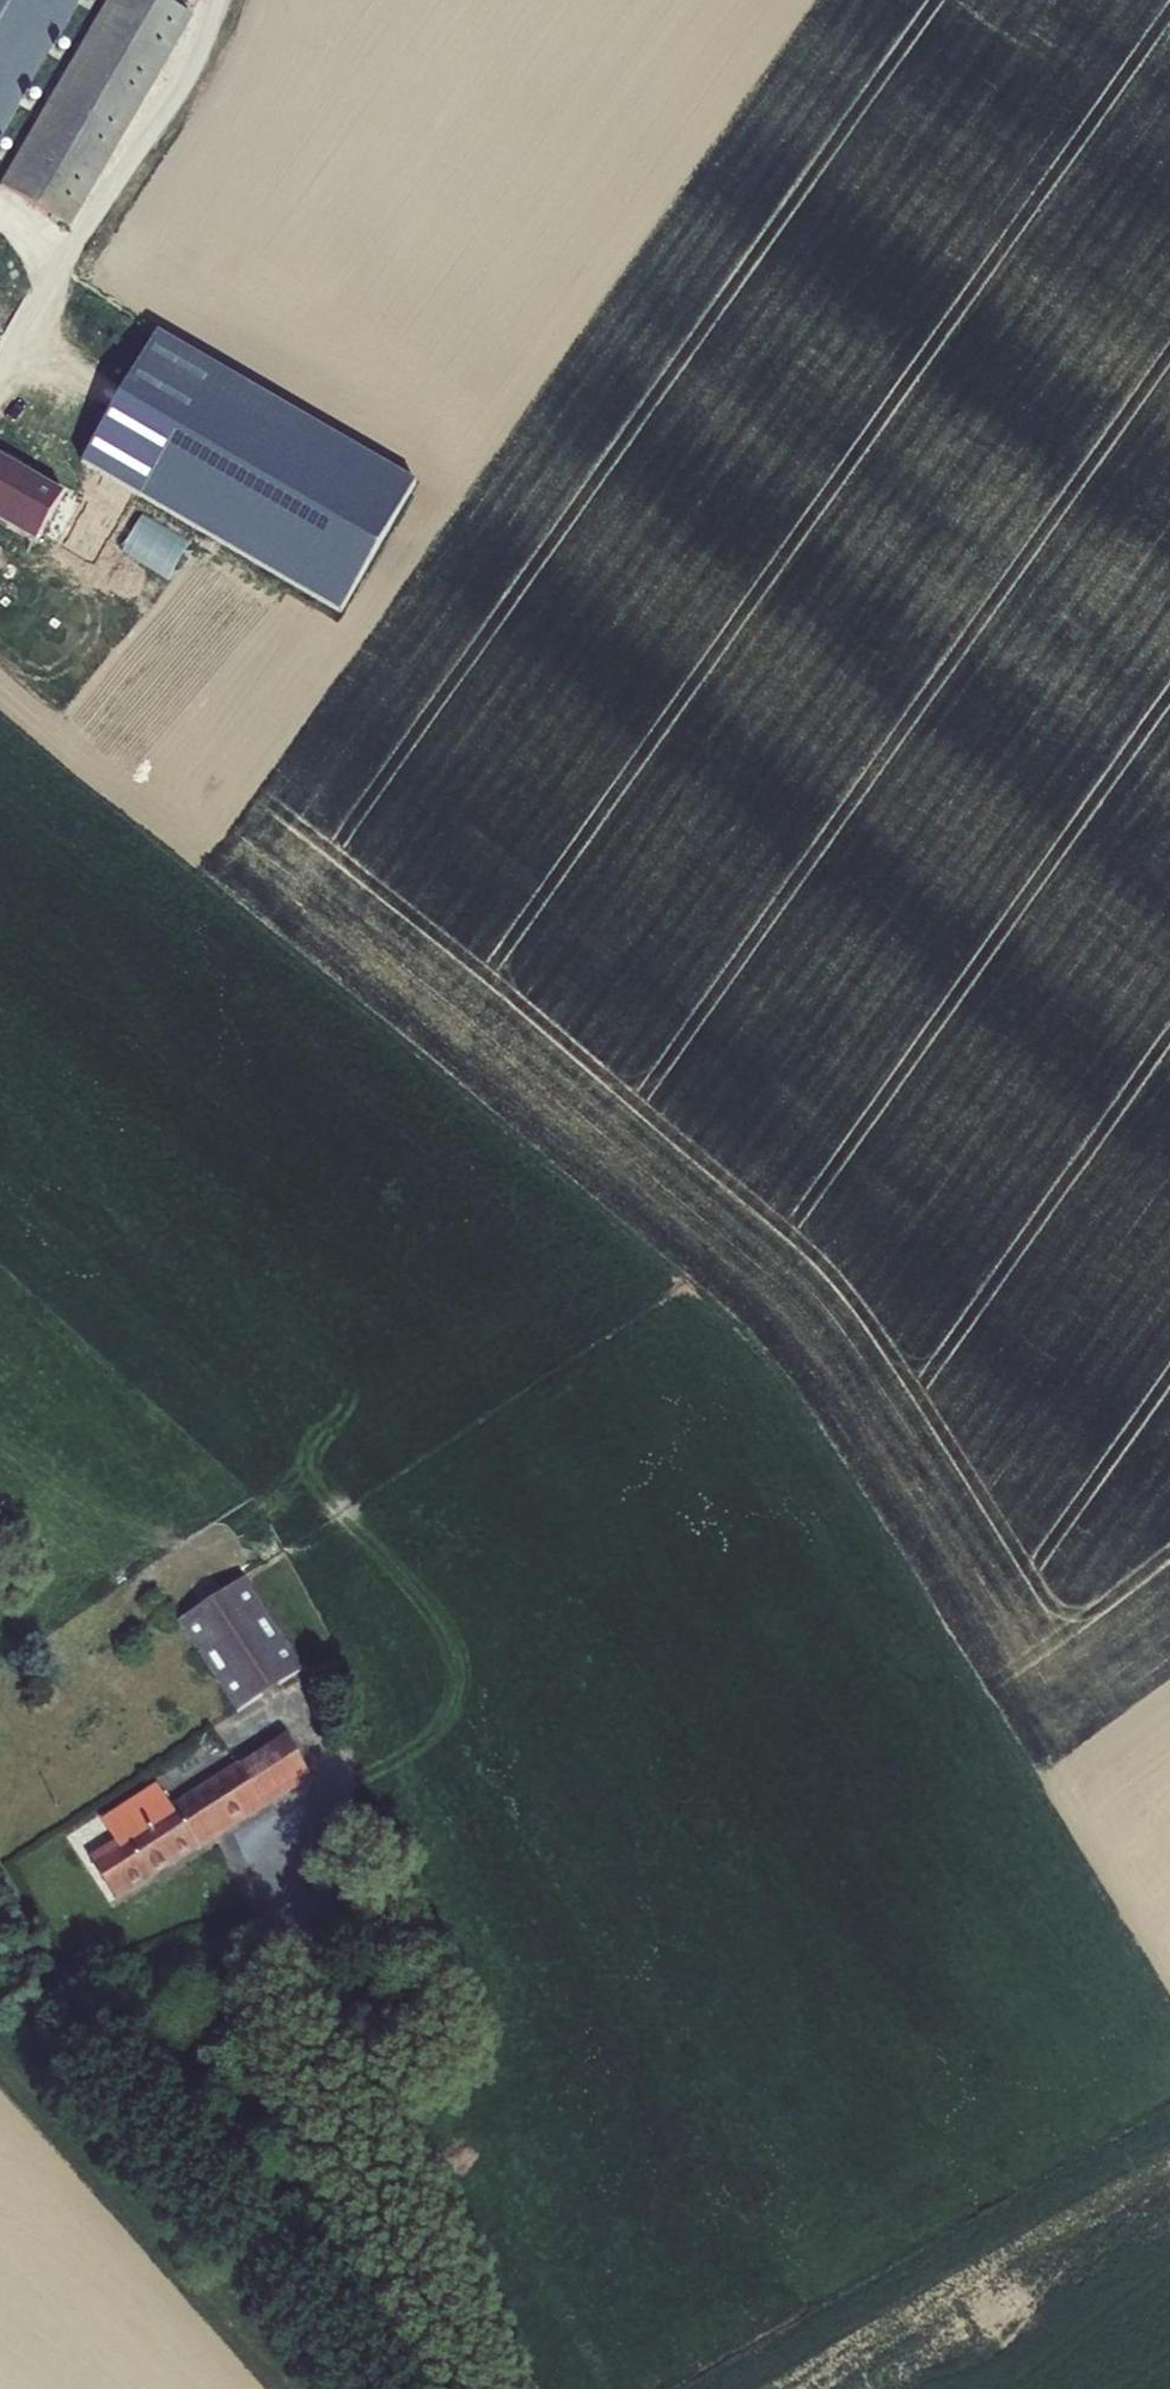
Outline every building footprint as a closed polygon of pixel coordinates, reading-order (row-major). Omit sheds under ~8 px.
[(68,223),(191,14),(167,0),(104,0),(0,178),(0,184),(68,223)] [(83,0),(0,0),(0,141),(18,103),(24,106),(50,53),(56,56),(83,0)] [(257,1573),(246,1580),(275,1624),(286,1618),(257,1573)] [(177,1621),(223,1690),(237,1711),(303,1668),(275,1624),(246,1580),(244,1577),(177,1621)] [(225,1718),(237,1711),(223,1690),(212,1697),(225,1718)] [(170,1806),(197,1848),(311,1776),(285,1734),(239,1764),(238,1762),(170,1806)] [(166,1868),(197,1848),(170,1806),(156,1783),(100,1818),(114,1840),(88,1857),(116,1900),(158,1873),(156,1869),(165,1865),(166,1868)] [(82,1860),(112,1841),(96,1816),(66,1835),(82,1860)]
